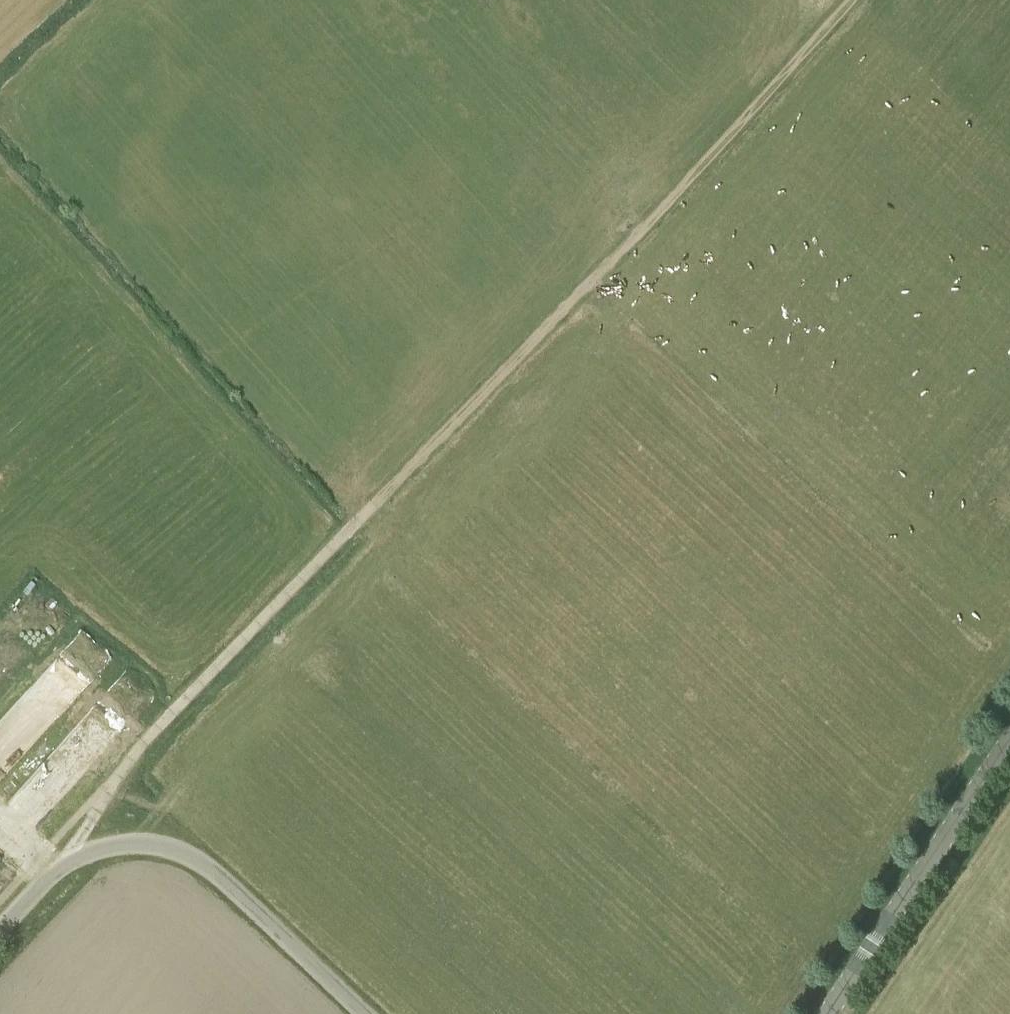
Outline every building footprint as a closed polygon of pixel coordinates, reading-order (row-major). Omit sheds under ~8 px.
[(96,673),(110,659),(83,630),(69,643),(96,673)]
